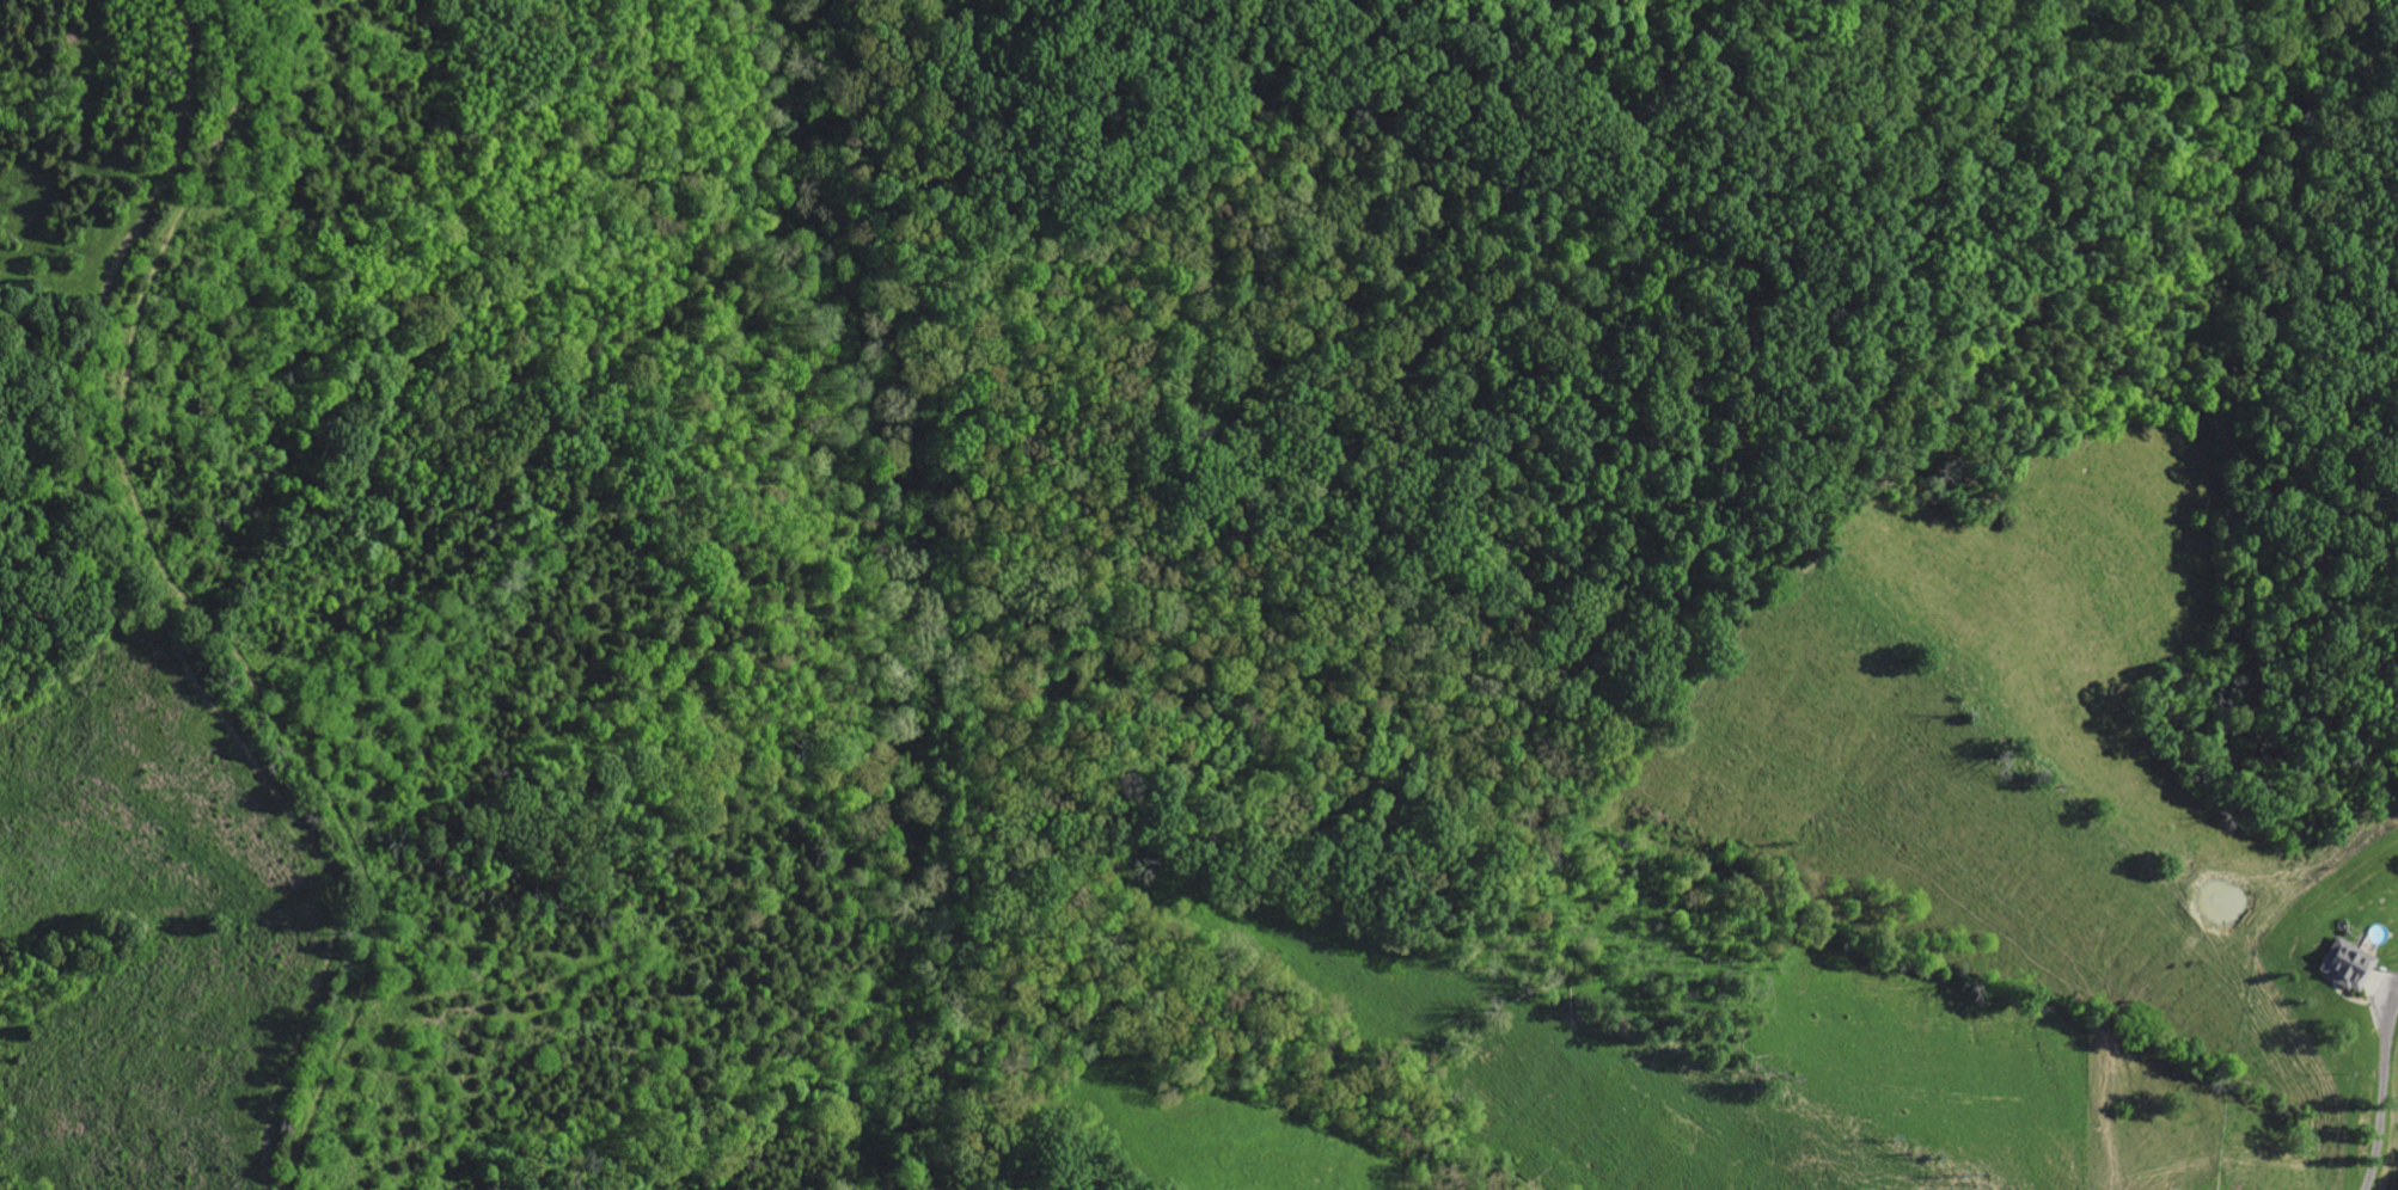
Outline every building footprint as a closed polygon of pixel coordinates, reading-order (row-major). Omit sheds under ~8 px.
[(2320,971),(2361,994),(2380,959),(2340,936),(2320,971)]
